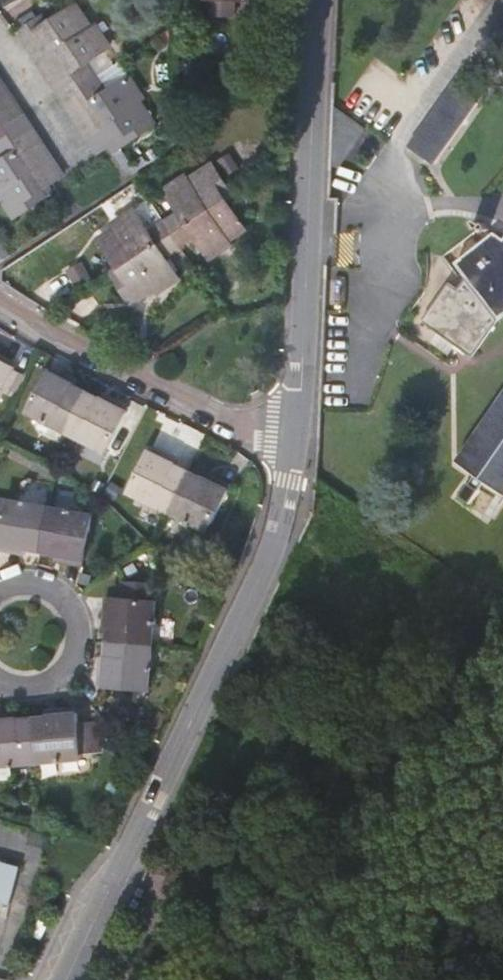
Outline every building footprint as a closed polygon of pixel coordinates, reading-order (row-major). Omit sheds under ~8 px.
[(215,15),(235,16),(236,0),(215,0),(215,15)] [(65,50),(68,55),(76,67),(83,78),(88,86),(99,78),(89,63),(112,48),(98,27),(95,29),(79,6),(49,26),(52,31),(61,44),(65,50)] [(490,33),(502,43),(502,14),(490,33)] [(52,31),(49,26),(44,19),(23,33),(21,35),(29,47),(52,31)] [(61,44),(52,31),(29,47),(35,56),(37,59),(61,44)] [(44,70),(68,55),(65,50),(61,44),(37,59),(44,70)] [(53,83),(76,67),(68,55),(44,70),(53,83)] [(143,102),(146,99),(122,63),(99,78),(88,86),(92,91),(99,102),(108,115),(115,126),(128,145),(158,125),(143,102)] [(60,94),(83,78),(76,67),(53,83),(60,94)] [(69,106),(92,91),(88,86),(83,78),(60,94),(69,106)] [(10,92),(3,81),(0,83),(0,99),(10,92)] [(434,164),(478,102),(453,83),(408,146),(434,164)] [(76,118),(99,102),(92,91),(69,106),(76,118)] [(18,104),(10,92),(0,99),(0,116),(18,104)] [(84,130),(108,115),(99,102),(76,118),(82,127),(84,130)] [(3,131),(26,116),(18,104),(0,116),(0,127),(3,131)] [(92,141),(115,126),(108,115),(84,130),(86,133),(92,141)] [(8,139),(11,144),(34,129),(26,116),(3,131),(8,139)] [(100,153),(110,146),(115,153),(128,145),(115,126),(92,141),(100,153)] [(8,139),(3,131),(0,127),(0,144),(8,139)] [(34,129),(11,144),(16,150),(19,154),(42,139),(37,132),(34,129)] [(43,191),(35,179),(27,167),(19,154),(16,150),(11,144),(8,139),(0,144),(0,151),(7,162),(0,167),(0,196),(1,195),(17,219),(47,198),(43,191)] [(19,154),(27,167),(50,152),(46,146),(42,139),(19,154)] [(27,167),(35,179),(58,163),(53,156),(50,152),(27,167)] [(58,163),(35,179),(43,191),(56,182),(66,175),(58,163)] [(183,213),(167,224),(174,235),(227,201),(234,196),(213,165),(190,180),(188,177),(168,190),(183,213)] [(247,232),(227,201),(174,235),(181,246),(198,235),(213,258),(232,246),(231,243),(247,232)] [(101,239),(121,269),(174,235),(167,224),(152,234),(137,211),(117,224),(119,227),(101,239)] [(502,239),(494,232),(455,263),(466,277),(456,289),(447,283),(421,321),(472,356),(498,319),(502,315),(502,238),(502,239)] [(167,256),(181,246),(174,235),(121,269),(114,274),(135,306),(160,290),(162,292),(182,279),(167,256)] [(17,370),(20,364),(0,354),(0,362),(17,370)] [(17,370),(0,362),(0,403),(17,370)] [(50,372),(76,385),(78,380),(52,367),(50,372)] [(76,385),(50,372),(29,412),(68,432),(89,392),(76,385)] [(108,452),(128,413),(101,399),(89,392),(68,432),(108,452)] [(101,399),(128,413),(131,407),(104,393),(101,399)] [(458,460),(480,475),(475,482),(474,481),(464,494),(474,501),(484,488),(482,486),(486,480),(502,491),(502,395),(458,460)] [(150,453),(179,467),(182,461),(153,447),(150,453)] [(190,472),(179,467),(150,453),(131,493),(170,513),(190,472)] [(210,532),(230,491),(205,479),(190,472),(170,513),(210,532)] [(205,479),(230,491),(233,485),(208,473),(205,479)] [(28,548),(43,551),(51,508),(7,499),(4,515),(0,514),(0,543),(28,548)] [(43,551),(56,554),(86,560),(94,516),(51,508),(43,551)] [(0,543),(0,549),(27,554),(28,548),(0,543)] [(86,560),(56,554),(56,560),(85,565),(86,560)] [(123,599),(112,598),(110,630),(109,643),(152,646),(156,603),(155,603),(156,584),(125,582),(123,599)] [(109,643),(108,658),(105,688),(148,691),(152,646),(109,643)] [(83,755),(97,754),(94,722),(80,724),(79,714),(50,717),(36,718),(39,762),(83,758),(83,755)] [(21,719),(0,721),(0,766),(39,762),(36,718),(21,719)] [(94,722),(97,754),(104,753),(101,722),(94,722)] [(24,864),(0,858),(0,899),(15,903),(24,864)]
